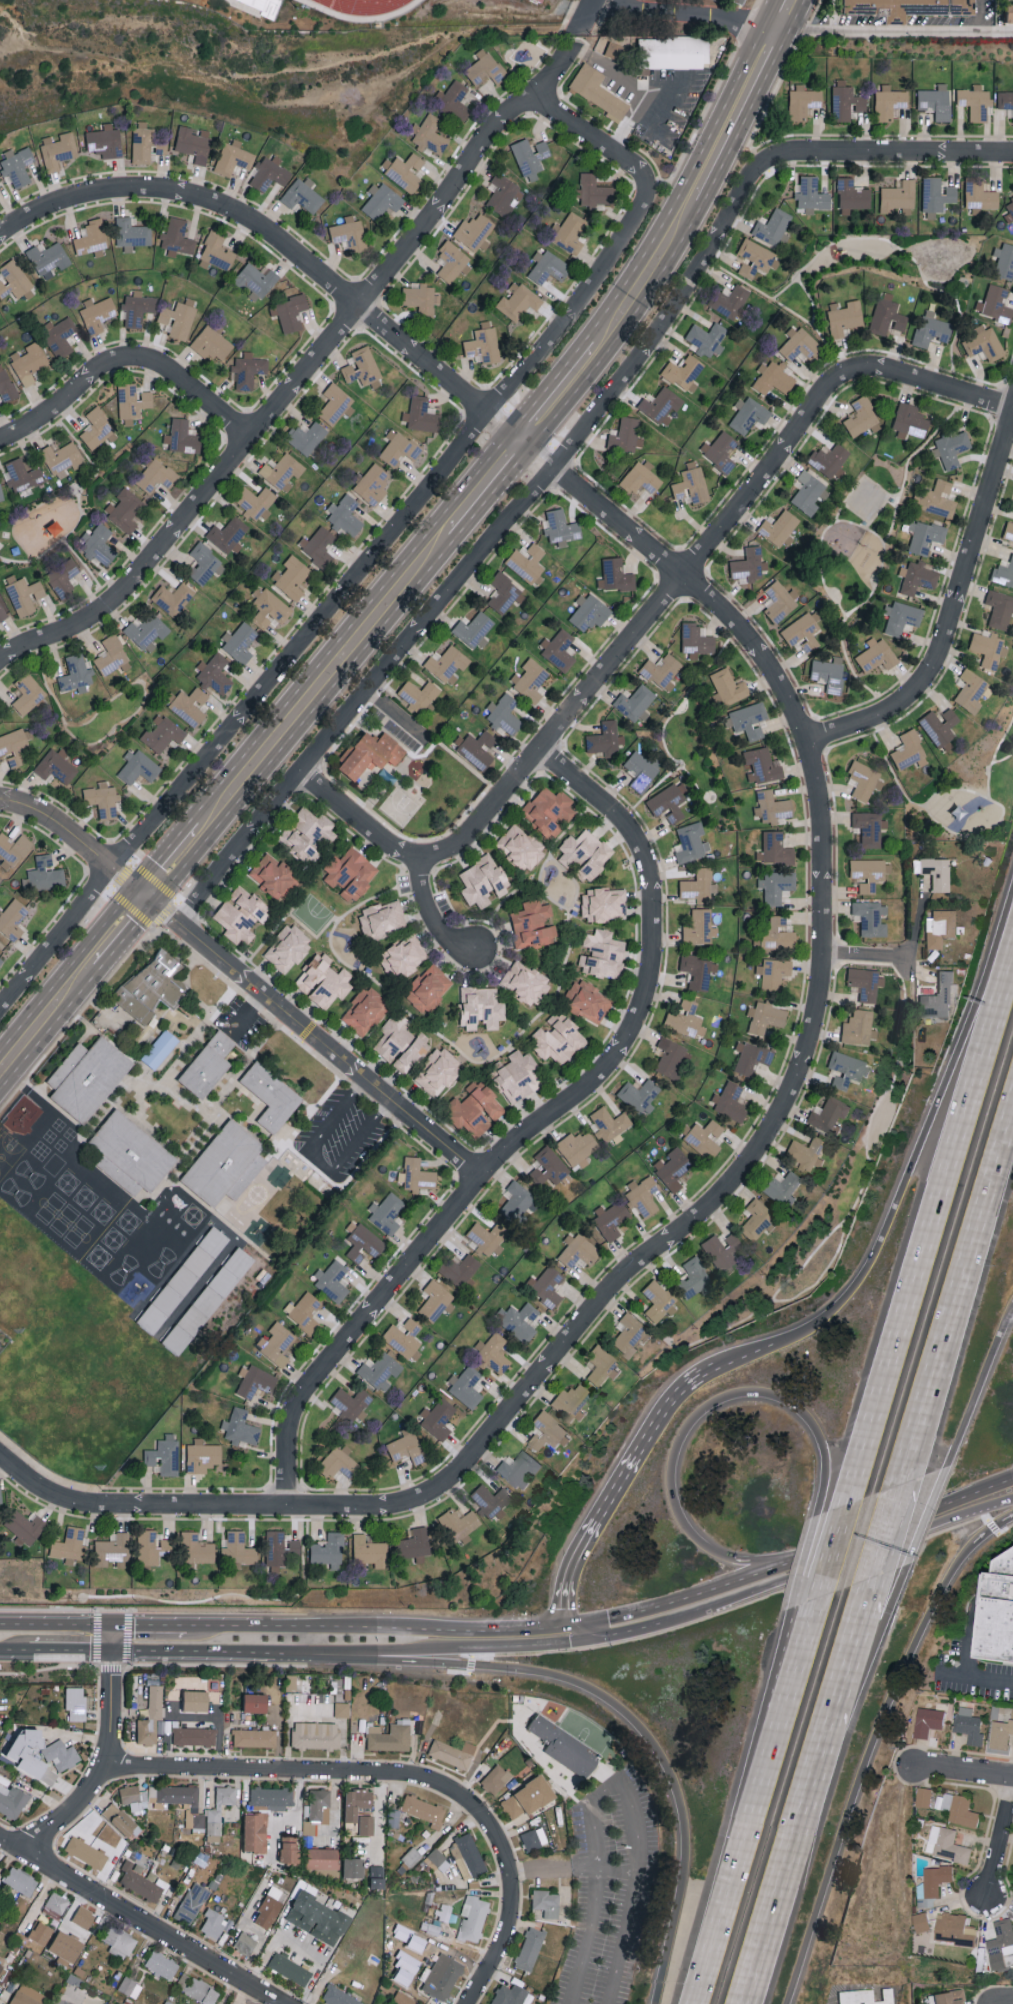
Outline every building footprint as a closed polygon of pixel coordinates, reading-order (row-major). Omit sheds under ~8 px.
[(268,17),(229,0),(275,0),(268,17)] [(379,1),(377,0),(403,0),(402,1),(396,12),(389,8),(379,1)] [(975,0),(844,0),(844,13),(886,13),(886,23),(907,23),(907,13),(975,14),(975,0)] [(639,36),(639,68),(708,68),(708,36),(639,36)] [(617,59),(622,46),(610,40),(604,53),(617,59)] [(479,58),(464,71),(477,86),(490,76),(497,84),(507,75),(483,46),(475,53),(479,58)] [(609,111),(607,114),(620,122),(631,103),(599,85),(606,74),(584,61),(568,88),(609,111)] [(444,94),(440,91),(432,103),(463,123),(471,110),(459,103),(469,88),(454,79),(444,94)] [(866,95),(853,95),(853,85),(845,85),(845,79),(832,79),(832,121),(850,121),(849,111),(866,111),(866,95)] [(937,89),(917,89),(917,109),(934,109),(934,121),(949,120),(949,82),(937,82),(937,89)] [(874,90),(874,120),(893,119),(892,107),(907,107),(907,90),(890,90),(890,84),(881,84),(881,90),(874,90)] [(969,105),(969,122),(987,122),(987,105),(991,105),(991,90),(981,90),(981,84),(972,84),(972,89),(957,89),(957,105),(969,105)] [(822,90),(804,89),(804,87),(789,86),(788,120),(806,121),(807,106),(821,107),(822,90)] [(997,91),(997,108),(1012,108),(1012,91),(997,91)] [(441,118),(427,112),(421,126),(414,123),(411,131),(415,132),(410,144),(441,155),(448,138),(435,133),(441,118)] [(133,163),(150,163),(151,145),(155,145),(156,128),(147,128),(147,121),(134,120),(133,163)] [(102,158),(122,156),(120,128),(113,129),(113,122),(103,123),(104,129),(86,131),(88,151),(101,150),(102,158)] [(175,150),(195,154),(194,163),(206,165),(212,130),(196,128),(196,127),(179,125),(175,150)] [(47,173),(61,170),(59,160),(79,156),(74,130),(59,133),(60,140),(52,141),(51,135),(39,138),(47,173)] [(524,180),(537,175),(536,172),(543,170),(539,159),(551,155),(546,140),(532,145),(529,137),(510,144),(524,180)] [(256,153),(240,148),(242,141),(233,138),(231,144),(224,141),(214,171),(231,177),(235,164),(251,169),(256,153)] [(24,165),(35,160),(29,146),(14,152),(12,148),(3,151),(6,158),(0,161),(0,165),(5,176),(9,174),(15,188),(31,182),(24,165)] [(403,164),(388,154),(378,169),(413,193),(424,177),(417,173),(425,160),(412,151),(403,164)] [(284,186),(292,173),(278,164),(280,161),(266,153),(248,182),(264,192),(273,179),(284,186)] [(523,188),(496,172),(487,187),(493,191),(485,204),(504,216),(516,197),(517,197),(523,188)] [(581,203),(614,203),(614,186),(596,186),(596,172),(580,172),(580,188),(575,188),(575,197),(581,197),(581,203)] [(280,198),(291,209),(298,201),(312,214),(325,199),(310,186),(312,184),(301,174),(280,198)] [(830,208),(830,192),(817,192),(817,175),(798,175),(797,207),(805,207),(805,213),(814,213),(814,208),(830,208)] [(853,176),(838,177),(838,214),(852,214),(852,211),(871,211),(871,187),(853,187),(853,176)] [(957,186),(942,186),(942,176),(923,176),(923,215),(943,215),(943,202),(957,202),(957,186)] [(880,213),(914,213),(914,178),(902,179),(902,186),(880,187),(880,213)] [(999,207),(998,190),(983,191),(983,179),(965,180),(966,208),(999,207)] [(396,211),(405,199),(382,182),(376,191),(375,190),(361,209),(377,221),(388,205),(396,211)] [(1002,205),(1010,221),(1012,220),(1012,199),(1002,205)] [(791,214),(774,207),(767,224),(757,219),(751,234),(782,247),(787,235),(784,233),(791,214)] [(584,243),(575,238),(586,220),(570,210),(558,229),(551,240),(576,256),(584,243)] [(464,218),(452,234),(475,251),(496,224),(479,211),(470,223),(464,218)] [(328,226),(332,242),(349,239),(352,252),(368,248),(361,219),(354,220),(352,214),(344,216),(345,222),(328,226)] [(151,225),(131,225),(130,215),(116,215),(116,245),(124,245),(124,251),(133,251),(133,245),(151,244),(151,225)] [(73,238),(77,254),(94,250),(95,256),(105,253),(104,247),(110,246),(103,216),(87,219),(88,225),(80,227),(81,236),(73,238)] [(194,254),(196,239),(185,237),(187,218),(170,216),(167,232),(162,231),(160,247),(168,248),(168,255),(176,256),(177,251),(194,254)] [(226,235),(212,229),(196,263),(207,268),(209,262),(228,271),(236,252),(221,245),(226,235)] [(473,258),(449,238),(436,254),(446,262),(437,273),(451,285),(473,258)] [(72,263),(58,241),(40,251),(36,245),(26,251),(44,281),(58,273),(57,272),(72,263)] [(1012,280),(1012,277),(1012,245),(1002,242),(1001,248),(994,246),(992,255),(998,256),(993,275),(1012,280)] [(527,275),(541,286),(550,273),(561,281),(571,267),(543,246),(534,259),(537,261),(527,275)] [(3,277),(0,279),(0,296),(1,297),(10,290),(15,297),(22,292),(27,299),(34,295),(29,288),(35,285),(16,256),(0,267),(0,273),(3,277)] [(233,279),(250,293),(248,296),(256,303),(279,276),(269,268),(264,274),(249,261),(233,279)] [(529,305),(536,311),(543,301),(515,279),(507,288),(510,290),(496,307),(515,322),(529,305)] [(752,291),(735,283),(729,295),(718,290),(709,309),(737,322),(752,291)] [(977,300),(974,312),(1010,322),(1012,311),(1012,307),(1003,304),(1007,288),(989,283),(983,302),(977,300)] [(434,316),(434,303),(440,303),(440,294),(434,294),(434,286),(426,286),(402,285),(402,305),(419,306),(419,316),(434,316)] [(125,327),(143,328),(144,311),(157,312),(158,297),(142,295),(142,289),(133,289),(133,295),(124,294),(123,310),(126,310),(125,327)] [(869,331),(888,336),(890,327),(906,331),(909,315),(896,312),(899,302),(891,300),(893,294),(879,290),(869,331)] [(271,316),(278,314),(283,333),(303,329),(298,311),(308,309),(305,294),(268,303),(271,316)] [(118,314),(111,296),(93,302),(91,297),(83,300),(85,307),(80,309),(89,335),(105,330),(101,320),(118,314)] [(197,307),(177,301),(175,309),(161,306),(157,320),(171,324),(168,336),(188,341),(197,307)] [(863,325),(860,301),(838,304),(838,302),(826,303),(831,338),(845,337),(844,328),(863,325)] [(913,344),(928,348),(931,337),(948,342),(953,323),(933,317),(934,311),(923,308),(913,344)] [(65,337),(77,330),(68,315),(53,325),(50,321),(39,329),(58,360),(74,350),(65,337)] [(464,356),(480,355),(481,363),(501,361),(497,326),(490,327),(489,320),(480,321),(481,328),(474,329),(475,339),(463,341),(464,356)] [(729,328),(714,321),(709,331),(692,323),(685,339),(699,345),(696,351),(710,358),(714,351),(718,353),(729,328)] [(235,347),(209,323),(191,343),(217,366),(235,347)] [(969,357),(983,350),(989,362),(1005,354),(991,326),(984,329),(982,323),(974,327),(977,333),(961,341),(969,357)] [(776,348),(791,362),(800,351),(810,359),(821,347),(797,325),(776,348)] [(24,387),(36,381),(31,372),(50,363),(38,339),(25,346),(28,352),(20,356),(17,351),(8,355),(24,387)] [(367,345),(350,352),(354,362),(341,368),(347,382),(359,377),(363,386),(371,383),(373,388),(384,383),(367,345)] [(234,389),(254,390),(254,373),(268,374),(268,358),(252,358),(252,351),(243,350),(243,357),(235,357),(235,364),(234,389)] [(679,366),(670,359),(660,372),(686,391),(705,364),(689,353),(679,366)] [(786,394),(797,377),(770,361),(765,370),(763,368),(751,386),(765,395),(771,385),(786,394)] [(3,402),(18,397),(3,362),(0,363),(0,394),(3,402)] [(683,398),(662,385),(652,402),(643,396),(636,408),(667,426),(683,398)] [(842,420),(853,439),(880,424),(879,422),(882,420),(867,393),(851,402),(857,412),(842,420)] [(441,414),(426,412),(428,396),(412,394),(410,412),(403,411),(401,419),(408,420),(407,427),(439,431),(441,414)] [(764,425),(772,412),(748,395),(743,402),(742,401),(726,423),(744,436),(756,419),(764,425)] [(892,428),(899,430),(897,437),(905,439),(907,433),(926,438),(931,418),(916,414),(918,406),(900,400),(892,428)] [(79,435),(91,450),(117,429),(97,405),(85,415),(92,423),(79,435)] [(609,433),(606,447),(635,452),(636,445),(643,447),(644,438),(636,437),(640,418),(621,415),(618,435),(609,433)] [(189,418),(172,416),(171,434),(164,433),(163,442),(170,443),(169,450),(200,453),(201,435),(187,433),(189,418)] [(306,433),(293,425),(284,440),(311,457),(327,430),(313,421),(306,433)] [(390,439),(378,456),(393,467),(404,452),(414,460),(422,449),(392,427),(385,435),(390,439)] [(739,444),(724,429),(709,445),(705,441),(699,448),(726,474),(735,464),(727,456),(739,444)] [(960,466),(956,453),(972,448),(966,429),(934,439),(944,471),(960,466)] [(55,451),(50,444),(39,451),(56,478),(70,470),(71,472),(87,462),(73,440),(55,451)] [(826,455),(815,447),(806,461),(833,479),(851,452),(835,441),(826,455)] [(294,473),(298,477),(306,467),(286,451),(273,468),(265,462),(258,471),(281,490),(294,473)] [(5,462),(10,477),(7,478),(13,493),(46,480),(41,466),(27,470),(22,456),(5,462)] [(643,487),(653,494),(663,480),(649,470),(654,464),(647,459),(643,464),(636,459),(619,484),(637,496),(643,487)] [(671,483),(674,499),(689,496),(691,505),(709,500),(699,459),(686,462),(687,468),(681,470),(683,480),(671,483)] [(377,506),(393,475),(370,462),(353,493),(377,506)] [(803,469),(796,478),(803,484),(790,500),(808,515),(829,490),(803,469)] [(953,482),(937,477),(933,491),(917,486),(912,506),(952,518),(957,501),(941,496),(942,491),(950,493),(953,482)] [(116,496),(117,498),(105,514),(130,533),(138,523),(133,519),(145,502),(124,486),(116,496)] [(264,486),(257,496),(244,486),(233,500),(246,510),(244,513),(256,522),(276,495),(264,486)] [(352,512),(359,503),(345,491),(329,511),(332,513),(326,520),(338,529),(340,526),(353,536),(364,523),(352,512)] [(582,537),(579,521),(566,524),(563,507),(546,511),(549,529),(547,530),(549,543),(559,541),(560,546),(567,545),(566,540),(582,537)] [(773,524),(765,518),(756,531),(780,547),(799,519),(784,508),(773,524)] [(205,535),(231,556),(241,543),(238,541),(250,526),(234,514),(222,530),(215,523),(205,535)] [(948,528),(910,518),(907,529),(913,531),(908,550),(927,555),(931,540),(944,543),(948,528)] [(1012,540),(1012,522),(1007,521),(1003,537),(1012,540)] [(107,566),(118,552),(105,542),(113,531),(100,522),(91,534),(88,532),(77,547),(92,559),(94,557),(107,566)] [(339,537),(321,525),(309,541),(303,536),(296,546),(320,564),(339,537)] [(188,553),(199,562),(189,574),(202,586),(215,571),(220,575),(228,566),(199,541),(188,553)] [(504,562),(530,585),(545,568),(537,561),(545,552),(533,541),(526,549),(520,544),(504,562)] [(761,561),(760,545),(745,546),(745,559),(730,560),(730,578),(748,577),(748,578),(761,578),(761,570),(768,569),(767,561),(761,561)] [(1012,552),(1008,568),(994,564),(990,581),(1012,587),(1012,552)] [(312,570),(292,553),(280,567),(270,578),(297,601),(305,591),(299,586),(312,570)] [(602,557),(603,579),(598,579),(598,590),(636,588),(636,572),(623,573),(622,557),(602,557)] [(45,574),(60,600),(76,590),(69,579),(80,571),(72,558),(45,574)] [(901,593),(915,595),(917,584),(936,588),(939,571),(923,568),(924,562),(909,559),(907,567),(900,566),(898,574),(904,575),(901,593)] [(489,581),(497,589),(486,601),(501,615),(516,600),(518,602),(525,594),(499,570),(489,581)] [(19,617),(37,610),(33,600),(47,595),(41,580),(28,585),(24,576),(16,580),(14,574),(3,578),(19,617)] [(790,595),(777,578),(763,590),(773,602),(763,610),(774,624),(798,605),(791,595),(790,595)] [(173,620),(195,590),(182,581),(173,592),(161,584),(148,601),(173,620)] [(259,584),(252,593),(257,597),(252,604),(260,609),(252,620),(265,629),(273,617),(283,624),(293,609),(259,584)] [(1011,612),(1012,613),(1012,604),(1012,603),(1012,596),(989,588),(984,603),(993,605),(987,625),(1005,631),(1011,612)] [(580,605),(568,619),(584,632),(593,621),(600,626),(612,611),(588,590),(577,603),(580,605)] [(884,633),(900,637),(904,622),(919,626),(924,608),(893,600),(892,606),(885,604),(883,613),(889,615),(884,633)] [(9,616),(0,603),(0,622),(9,616)] [(780,631),(791,647),(799,642),(807,654),(821,645),(813,633),(825,626),(814,609),(780,631)] [(459,619),(450,631),(476,651),(486,638),(484,637),(495,621),(479,610),(467,625),(459,619)] [(143,650),(157,635),(162,639),(171,629),(152,612),(138,626),(132,620),(123,630),(143,650)] [(218,642),(245,664),(253,654),(246,649),(259,632),(243,620),(232,635),(227,631),(218,642)] [(698,621),(681,621),(682,652),(689,652),(689,659),(698,659),(698,653),(715,652),(714,635),(698,635),(698,621)] [(575,638),(560,626),(539,652),(564,673),(576,659),(565,650),(575,638)] [(996,670),(1000,655),(1005,657),(1008,647),(1002,646),(1004,638),(973,630),(967,650),(983,654),(980,666),(996,670)] [(101,640),(107,651),(94,659),(102,675),(130,661),(116,633),(101,640)] [(887,669),(898,662),(884,637),(873,644),(873,645),(855,656),(864,673),(883,662),(887,669)] [(470,659),(451,643),(437,660),(430,655),(423,664),(451,686),(458,678),(456,676),(470,659)] [(234,681),(220,671),(229,659),(214,649),(195,677),(223,697),(234,681)] [(648,658),(639,669),(662,689),(683,664),(668,651),(657,665),(648,658)] [(86,669),(83,653),(66,656),(69,674),(57,676),(60,691),(78,688),(79,692),(87,690),(86,684),(94,683),(91,667),(86,669)] [(825,692),(840,694),(843,657),(833,655),(832,661),(812,659),(810,679),(827,680),(825,692)] [(717,692),(712,694),(718,708),(751,693),(744,680),(736,684),(727,666),(709,674),(717,692)] [(965,668),(959,678),(965,682),(953,700),(975,714),(983,703),(978,700),(985,690),(990,693),(994,686),(965,668)] [(12,703),(23,716),(47,694),(28,671),(14,684),(23,693),(12,703)] [(442,690),(429,679),(421,690),(407,679),(396,693),(410,704),(407,708),(419,718),(431,704),(431,703),(442,690)] [(612,703),(637,722),(658,695),(641,682),(629,698),(621,692),(612,703)] [(195,728),(207,712),(200,707),(209,695),(196,686),(189,696),(181,690),(167,707),(195,728)] [(519,702),(505,690),(489,709),(491,711),(486,718),(497,727),(499,725),(513,736),(524,723),(510,711),(519,702)] [(722,714),(726,726),(733,724),(735,732),(745,729),(749,742),(764,737),(758,721),(768,718),(763,702),(722,714)] [(943,753),(953,747),(949,741),(955,736),(950,728),(960,721),(951,707),(939,716),(934,709),(920,719),(943,753)] [(172,738),(179,743),(187,734),(162,713),(140,739),(159,755),(172,738)] [(587,752),(604,751),(604,757),(618,756),(618,744),(624,744),(624,735),(617,735),(617,719),(601,720),(602,733),(586,734),(587,752)] [(6,755),(10,768),(27,763),(23,750),(30,748),(28,739),(33,737),(30,726),(0,736),(0,757),(6,755)] [(918,761),(920,766),(929,763),(915,728),(899,734),(904,745),(890,751),(898,769),(918,761)] [(356,782),(373,762),(382,769),(388,760),(395,766),(408,750),(384,731),(378,739),(366,729),(336,766),(356,782)] [(477,739),(466,731),(454,746),(484,771),(495,757),(488,751),(497,739),(485,729),(477,739)] [(45,779),(51,772),(66,785),(80,768),(53,746),(33,770),(45,779)] [(743,750),(748,783),(783,777),(781,760),(771,762),(768,746),(743,750)] [(131,784),(138,773),(152,782),(162,766),(129,747),(123,757),(127,759),(117,776),(131,784)] [(623,766),(636,776),(630,785),(642,795),(662,769),(636,748),(623,766)] [(851,795),(867,802),(874,788),(877,789),(884,774),(853,759),(845,777),(857,782),(851,795)] [(646,801),(656,818),(664,813),(671,825),(685,816),(678,805),(686,800),(681,793),(687,790),(680,779),(646,801)] [(99,820),(118,818),(116,786),(107,787),(107,780),(98,781),(98,787),(83,788),(84,804),(98,803),(99,820)] [(560,789),(556,795),(543,785),(519,815),(551,840),(561,828),(554,822),(559,816),(567,822),(576,812),(569,806),(574,800),(560,789)] [(791,798),(773,801),(772,788),(756,790),(758,806),(753,807),(754,815),(761,814),(762,824),(778,822),(778,818),(793,816),(791,798)] [(315,862),(321,852),(314,848),(321,837),(332,843),(337,833),(331,830),(335,823),(302,804),(290,826),(286,824),(277,841),(315,862)] [(881,847),(881,828),(887,828),(887,819),(881,820),(881,812),(852,812),(852,827),(861,827),(861,848),(881,847)] [(682,850),(675,852),(678,864),(712,855),(707,837),(705,837),(701,821),(676,827),(682,850)] [(547,849),(513,822),(496,844),(507,853),(506,856),(528,873),(547,849)] [(615,851),(585,827),(576,839),(569,834),(558,848),(564,852),(558,859),(568,867),(572,862),(592,879),(615,851)] [(762,830),(762,850),(756,851),(756,863),(795,862),(794,847),(783,847),(783,830),(762,830)] [(11,873),(31,840),(20,834),(16,841),(0,832),(0,855),(4,857),(0,864),(0,866),(11,873)] [(381,868),(350,846),(341,859),(334,854),(324,869),(329,872),(324,878),(342,890),(340,893),(355,904),(381,868)] [(282,860),(280,863),(266,852),(248,875),(281,902),(302,876),(282,860)] [(35,855),(37,869),(27,870),(28,877),(22,878),(23,890),(66,886),(64,868),(52,869),(51,853),(35,855)] [(458,872),(466,887),(460,890),(469,905),(476,901),(480,909),(491,902),(486,894),(494,889),(498,897),(512,889),(491,853),(458,872)] [(949,891),(950,859),(920,858),(920,873),(933,874),(932,891),(949,891)] [(885,859),(849,859),(850,880),(859,879),(859,894),(875,893),(875,883),(885,882),(885,859)] [(696,897),(696,902),(711,902),(711,892),(717,893),(717,883),(711,883),(712,867),(696,867),(696,880),(679,880),(679,897),(696,897)] [(796,871),(760,871),(760,887),(765,887),(764,905),(781,905),(782,889),(796,889),(796,871)] [(213,917),(227,928),(223,934),(237,945),(241,938),(248,943),(256,934),(252,930),(270,906),(252,892),(251,893),(238,883),(213,917)] [(626,888),(583,888),(583,920),(623,920),(623,902),(626,902),(626,888)] [(25,930),(17,924),(29,909),(14,897),(0,915),(0,930),(15,942),(25,930)] [(510,912),(518,950),(559,942),(555,925),(545,927),(543,918),(553,916),(551,903),(541,905),(540,897),(522,901),(524,909),(510,912)] [(358,909),(366,938),(407,927),(399,898),(358,909)] [(887,936),(887,922),(881,922),(881,913),(887,913),(887,902),(852,902),(852,920),(860,920),(860,936),(887,936)] [(711,908),(691,908),(691,924),(682,925),(683,943),(712,942),(712,936),(718,936),(718,927),(711,927),(711,908)] [(933,910),(932,918),(926,918),(926,949),(942,949),(942,936),(958,937),(959,910),(933,910)] [(785,931),(786,915),(770,915),(770,928),(762,928),(761,947),(796,949),(796,931),(785,931)] [(261,954),(284,975),(313,943),(291,922),(261,954)] [(625,941),(611,938),(613,930),(595,927),(594,934),(584,933),(582,946),(591,947),(590,955),(580,953),(577,972),(620,978),(625,941)] [(398,983),(430,953),(412,934),(402,943),(399,940),(377,959),(398,983)] [(187,997),(175,1011),(163,1001),(151,1022),(127,1003),(115,994),(127,981),(134,973),(158,945),(187,967),(188,968),(187,968),(183,972),(181,973),(187,979),(196,988),(187,997)] [(325,1010),(336,995),(342,1000),(352,985),(347,981),(352,974),(342,967),(338,973),(328,966),(332,961),(318,950),(294,984),(308,995),(307,996),(325,1010)] [(709,991),(710,971),(717,971),(718,959),(681,956),(679,971),(689,972),(687,989),(709,991)] [(792,975),(792,960),(763,958),(763,965),(756,965),(756,974),(762,974),(761,989),(781,990),(782,975),(792,975)] [(539,1006),(552,977),(515,960),(510,971),(515,973),(510,984),(517,987),(513,995),(539,1006)] [(455,982),(432,962),(403,995),(426,1015),(455,982)] [(879,969),(848,968),(847,986),(860,986),(859,1002),(877,1003),(877,985),(884,985),(884,977),(878,977),(879,969)] [(955,1016),(954,971),(939,971),(939,994),(919,994),(920,1016),(955,1016)] [(339,1019),(366,1038),(390,1002),(364,984),(339,1019)] [(497,987),(461,986),(460,1001),(462,1001),(462,1028),(478,1028),(478,1020),(486,1021),(486,1029),(499,1029),(499,1019),(505,1020),(505,1002),(497,1001),(497,987)] [(699,1002),(683,997),(679,1011),(670,1008),(664,1026),(703,1039),(707,1027),(701,1025),(703,1018),(694,1015),(699,1002)] [(785,1028),(788,1009),(757,1002),(755,1007),(749,1006),(747,1015),(752,1016),(749,1032),(764,1036),(767,1024),(785,1028)] [(842,1022),(841,1043),(870,1044),(871,1009),(851,1009),(850,1022),(842,1022)] [(413,1034),(406,1028),(408,1025),(393,1013),(379,1029),(384,1033),(372,1048),(390,1063),(413,1034)] [(562,1066),(588,1039),(566,1018),(562,1022),(554,1013),(546,1021),(552,1027),(547,1033),(541,1027),(527,1043),(545,1060),(550,1055),(562,1066)] [(179,1039),(165,1028),(141,1059),(155,1071),(179,1039)] [(207,1094),(205,1098),(201,1094),(188,1083),(181,1076),(188,1068),(217,1033),(221,1028),(227,1033),(238,1043),(226,1057),(233,1062),(207,1094)] [(406,1075),(432,1040),(420,1031),(394,1066),(406,1075)] [(102,1034),(127,1053),(136,1060),(127,1071),(108,1095),(84,1125),(67,1110),(51,1095),(41,1087),(67,1056),(80,1040),(90,1049),(102,1034)] [(656,1046),(664,1050),(654,1069),(677,1080),(692,1051),(662,1036),(656,1046)] [(740,1051),(734,1071),(750,1076),(755,1061),(769,1065),(774,1050),(738,1040),(735,1050),(740,1051)] [(461,1062),(443,1045),(413,1077),(435,1098),(461,1072),(456,1067),(461,1062)] [(529,1051),(523,1055),(518,1048),(508,1055),(512,1062),(493,1074),(512,1104),(542,1085),(532,1071),(539,1067),(529,1051)] [(867,1061),(832,1050),(826,1069),(835,1072),(831,1086),(847,1091),(851,1078),(864,1082),(868,1068),(865,1067),(867,1061)] [(305,1098),(274,1139),(254,1121),(263,1105),(251,1094),(249,1092),(241,1084),(249,1074),(259,1060),(299,1093),(305,1098)] [(475,1142),(493,1121),(495,1122),(508,1106),(474,1078),(465,1089),(470,1093),(462,1102),(455,1096),(446,1106),(452,1111),(447,1117),(475,1142)] [(628,1080),(616,1094),(640,1116),(663,1091),(649,1078),(638,1089),(628,1080)] [(743,1122),(749,1105),(737,1101),(743,1085),(727,1080),(721,1095),(717,1093),(711,1110),(743,1122)] [(3,1119),(23,1136),(45,1110),(25,1093),(3,1119)] [(843,1126),(841,1126),(851,1105),(829,1094),(819,1114),(811,1110),(806,1121),(838,1136),(843,1126)] [(590,1114),(601,1132),(603,1131),(613,1145),(623,1138),(620,1133),(633,1124),(625,1111),(613,1119),(604,1105),(590,1114)] [(178,1159),(153,1192),(146,1187),(137,1196),(128,1188),(103,1163),(95,1156),(86,1148),(119,1109),(128,1117),(174,1155),(178,1159)] [(696,1122),(683,1138),(709,1161),(721,1148),(714,1141),(725,1128),(713,1118),(703,1128),(696,1122)] [(250,1188),(239,1202),(228,1194),(216,1210),(189,1187),(182,1181),(189,1173),(203,1155),(232,1119),(249,1133),(267,1147),(262,1155),(270,1164),(250,1188)] [(572,1132),(556,1142),(573,1170),(588,1161),(584,1156),(599,1147),(589,1130),(575,1138),(572,1132)] [(792,1139),(785,1155),(802,1161),(799,1167),(813,1173),(827,1141),(813,1135),(809,1146),(792,1139)] [(549,1177),(556,1185),(571,1170),(547,1144),(533,1157),(539,1164),(528,1175),(539,1186),(549,1177)] [(674,1194),(682,1187),(676,1179),(693,1165),(679,1147),(662,1161),(660,1159),(651,1166),(674,1194)] [(421,1157),(405,1156),(404,1172),(398,1172),(397,1181),(404,1181),(404,1189),(412,1189),(411,1193),(418,1193),(419,1185),(436,1186),(436,1171),(420,1170),(421,1157)] [(762,1189),(783,1208),(806,1183),(791,1170),(780,1182),(774,1176),(762,1189)] [(659,1210),(651,1195),(659,1190),(651,1175),(636,1183),(634,1179),(627,1183),(631,1190),(626,1193),(640,1220),(659,1210)] [(497,1214),(517,1228),(530,1208),(533,1210),(541,1199),(513,1179),(506,1189),(512,1193),(497,1214)] [(366,1217),(390,1237),(400,1225),(393,1219),(406,1203),(388,1189),(366,1217)] [(777,1216),(755,1196),(745,1207),(753,1214),(739,1228),(753,1241),(777,1216)] [(621,1234),(615,1226),(631,1214),(621,1200),(602,1213),(592,1219),(609,1243),(621,1234)] [(510,1232),(497,1222),(489,1231),(476,1221),(465,1235),(479,1246),(476,1250),(490,1260),(501,1246),(500,1244),(510,1232)] [(345,1254),(357,1264),(366,1253),(374,1259),(387,1244),(359,1222),(346,1238),(354,1244),(345,1254)] [(190,1292),(155,1334),(137,1321),(173,1277),(190,1257),(215,1226),(232,1241),(202,1277),(190,1292)] [(580,1257),(591,1266),(602,1252),(575,1230),(565,1242),(568,1244),(557,1257),(571,1269),(580,1257)] [(717,1232),(701,1244),(723,1275),(743,1261),(737,1252),(744,1247),(734,1232),(722,1240),(717,1232)] [(190,1341),(179,1355),(163,1342),(166,1338),(190,1310),(218,1277),(241,1249),(250,1256),(257,1261),(250,1269),(244,1277),(193,1338),(190,1341)] [(483,1264),(468,1252),(459,1264),(449,1256),(438,1270),(462,1290),(483,1264)] [(684,1298),(712,1285),(698,1255),(682,1263),(689,1277),(676,1283),(684,1298)] [(338,1303),(350,1291),(338,1280),(348,1269),(334,1257),(313,1281),(338,1303)] [(564,1277),(550,1264),(536,1279),(532,1276),(525,1283),(552,1309),(563,1298),(553,1289),(564,1277)] [(423,1290),(430,1295),(418,1312),(434,1322),(444,1307),(446,1308),(455,1295),(431,1279),(423,1290)] [(641,1291),(653,1304),(645,1312),(659,1327),(680,1307),(654,1279),(641,1291)] [(282,1310),(310,1335),(321,1323),(311,1315),(322,1303),(308,1290),(294,1305),(290,1301),(282,1310)] [(536,1330),(530,1324),(540,1311),(527,1301),(519,1311),(508,1303),(495,1320),(526,1344),(536,1330)] [(615,1325),(623,1332),(612,1343),(631,1360),(640,1350),(635,1345),(648,1330),(628,1311),(615,1325)] [(408,1360),(422,1343),(414,1336),(422,1326),(410,1316),(403,1325),(408,1329),(405,1333),(392,1323),(380,1338),(408,1360)] [(297,1335),(278,1321),(265,1338),(262,1336),(254,1346),(283,1367),(289,1358),(283,1354),(297,1335)] [(507,1340),(495,1331),(483,1348),(475,1358),(501,1377),(512,1361),(498,1352),(507,1340)] [(622,1365),(598,1344),(587,1356),(597,1365),(587,1377),(600,1389),(622,1365)] [(395,1377),(404,1367),(383,1350),(373,1362),(367,1358),(356,1371),(383,1393),(391,1384),(385,1379),(390,1373),(395,1377)] [(446,1389),(472,1410),(483,1396),(472,1387),(482,1375),(467,1363),(446,1389)] [(243,1377),(236,1393),(251,1400),(257,1387),(271,1393),(279,1376),(250,1364),(248,1369),(242,1366),(238,1375),(243,1377)] [(569,1422),(595,1398),(580,1382),(568,1393),(565,1389),(551,1402),(569,1422)] [(350,1423),(373,1398),(361,1387),(352,1397),(341,1387),(329,1399),(341,1411),(339,1414),(350,1423)] [(420,1424),(442,1442),(451,1430),(446,1425),(459,1409),(440,1395),(423,1416),(425,1418),(420,1424)] [(261,1427),(245,1423),(248,1409),(234,1406),(230,1421),(223,1419),(220,1428),(226,1430),(224,1440),(238,1443),(239,1439),(256,1444),(261,1427)] [(528,1440),(541,1450),(549,1440),(557,1446),(570,1430),(542,1409),(530,1424),(537,1429),(528,1440)] [(386,1443),(393,1462),(410,1455),(414,1464),(427,1459),(412,1424),(400,1429),(403,1436),(386,1443)] [(177,1432),(165,1432),(165,1438),(157,1439),(157,1449),(144,1449),(144,1465),(159,1464),(159,1475),(178,1475),(177,1432)] [(221,1465),(222,1444),(203,1444),(203,1438),(194,1437),(194,1444),(187,1444),(186,1472),(207,1473),(207,1465),(221,1465)] [(316,1466),(328,1479),(339,1468),(349,1478),(361,1467),(344,1449),(338,1444),(316,1466)] [(544,1464),(524,1448),(510,1465),(503,1459),(496,1469),(523,1491),(531,1482),(525,1477),(531,1469),(537,1473),(544,1464)] [(469,1495),(481,1508),(479,1510),(490,1521),(515,1499),(503,1486),(493,1495),(481,1483),(469,1495)] [(30,1546),(47,1522),(36,1514),(31,1520),(16,1507),(2,1525),(30,1546)] [(473,1509),(460,1517),(454,1507),(438,1516),(453,1543),(483,1527),(473,1509)] [(86,1528),(67,1524),(64,1541),(52,1539),(49,1555),(65,1558),(64,1563),(73,1565),(74,1559),(80,1560),(86,1528)] [(397,1558),(415,1555),(416,1563),(425,1562),(424,1555),(430,1554),(427,1526),(410,1527),(411,1537),(395,1539),(397,1558)] [(137,1529),(137,1564),(159,1564),(159,1554),(173,1554),(173,1539),(157,1539),(157,1529),(137,1529)] [(245,1529),(226,1530),(227,1546),(223,1546),(223,1563),(259,1562),(258,1546),(245,1547),(245,1529)] [(286,1566),(286,1555),(301,1554),(301,1539),(286,1539),(286,1529),(266,1530),(267,1566),(286,1566)] [(215,1562),(215,1541),(198,1541),(198,1530),(181,1530),(181,1562),(215,1562)] [(344,1531),(326,1531),(327,1543),(311,1543),(311,1563),(330,1563),(330,1569),(345,1569),(344,1531)] [(94,1540),(94,1564),(108,1564),(107,1560),(129,1559),(129,1532),(109,1532),(109,1540),(94,1540)] [(366,1533),(354,1533),(353,1561),(375,1562),(375,1568),(387,1568),(388,1542),(366,1541),(366,1533)] [(1009,1545),(1006,1571),(996,1570),(986,1655),(1012,1658),(1012,1546),(1009,1545)] [(163,1684),(149,1684),(149,1719),(137,1718),(137,1744),(156,1744),(156,1736),(171,1736),(171,1726),(177,1727),(177,1721),(162,1720),(163,1684)] [(85,1686),(66,1686),(66,1709),(69,1709),(69,1720),(85,1720),(85,1686)] [(184,1710),(208,1711),(209,1691),(184,1690),(184,1710)] [(268,1693),(245,1692),(244,1711),(267,1712),(268,1693)] [(349,1716),(350,1702),(335,1701),(334,1716),(349,1716)] [(969,1744),(983,1746),(986,1717),(973,1715),(974,1707),(959,1705),(956,1731),(971,1733),(969,1744)] [(946,1728),(947,1709),(919,1707),(917,1737),(931,1738),(931,1728),(946,1728)] [(599,1756),(534,1713),(525,1727),(548,1743),(542,1752),(583,1779),(599,1756)] [(1012,1733),(1012,1719),(1010,1719),(1010,1721),(994,1720),(992,1747),(1010,1748),(1011,1733),(1012,1733)] [(339,1723),(293,1721),(292,1747),(339,1748),(339,1723)] [(45,1733),(23,1723),(8,1757),(18,1761),(16,1767),(53,1784),(58,1773),(46,1768),(49,1762),(31,1754),(35,1744),(39,1746),(45,1733)] [(409,1750),(410,1724),(390,1723),(390,1732),(380,1732),(380,1725),(367,1725),(367,1749),(409,1750)] [(172,1731),(170,1731),(171,1727),(172,1727),(214,1728),(214,1729),(217,1729),(217,1733),(214,1733),(214,1745),(209,1745),(209,1747),(204,1747),(204,1745),(182,1744),(182,1746),(176,1746),(177,1744),(172,1744),(172,1731)] [(276,1745),(276,1728),(234,1729),(234,1746),(276,1745)] [(74,1744),(66,1748),(62,1738),(41,1748),(47,1761),(52,1758),(58,1771),(82,1760),(74,1744)] [(426,1753),(433,1738),(460,1749),(464,1741),(475,1746),(465,1770),(461,1768),(460,1770),(455,1768),(456,1766),(436,1757),(435,1760),(429,1757),(430,1755),(426,1753)] [(480,1783),(495,1795),(512,1775),(497,1762),(480,1783)] [(499,1799),(511,1821),(556,1796),(544,1774),(499,1799)] [(17,1819),(30,1793),(13,1784),(11,1788),(0,1783),(0,1811),(17,1819)] [(199,1803),(199,1786),(149,1784),(149,1801),(199,1803)] [(121,1803),(130,1803),(131,1810),(148,1809),(147,1790),(139,1790),(139,1785),(120,1786),(121,1803)] [(216,1809),(206,1808),(206,1841),(221,1841),(221,1804),(236,1804),(236,1786),(216,1786),(216,1809)] [(253,1787),(253,1809),(286,1809),(286,1805),(294,1805),(293,1787),(253,1787)] [(932,1807),(934,1787),(919,1787),(918,1806),(932,1807)] [(310,1788),(309,1822),(329,1822),(330,1789),(310,1788)] [(345,1821),(358,1822),(358,1807),(373,1807),(373,1790),(346,1789),(345,1821)] [(940,1808),(952,1811),(949,1820),(979,1827),(983,1813),(970,1809),(973,1798),(945,1790),(940,1808)] [(440,1830),(447,1808),(405,1793),(399,1809),(432,1821),(430,1827),(440,1830)] [(141,1826),(111,1802),(101,1814),(131,1838),(141,1826)] [(204,1827),(204,1812),(193,1812),(192,1827),(204,1827)] [(244,1852),(267,1852),(267,1813),(245,1812),(244,1852)] [(359,1834),(374,1834),(374,1815),(359,1814),(359,1834)] [(974,1847),(956,1844),(958,1829),(932,1824),(927,1854),(971,1862),(974,1847)] [(548,1844),(543,1826),(521,1833),(526,1851),(548,1844)] [(472,1833),(448,1842),(463,1881),(487,1871),(472,1833)] [(298,1863),(299,1835),(281,1835),(281,1863),(298,1863)] [(64,1851),(102,1868),(109,1853),(71,1836),(64,1851)] [(401,1858),(410,1867),(423,1855),(414,1846),(401,1858)] [(339,1868),(339,1847),(307,1848),(307,1868),(339,1868)] [(438,1866),(446,1856),(434,1847),(426,1857),(438,1866)] [(343,1876),(363,1877),(364,1858),(344,1857),(343,1876)] [(157,1902),(165,1886),(131,1870),(135,1862),(126,1858),(121,1869),(125,1871),(119,1883),(157,1902)] [(39,1880),(13,1864),(3,1881),(29,1896),(39,1880)] [(370,1888),(384,1888),(385,1865),(371,1865),(370,1888)] [(941,1897),(941,1881),(955,1881),(955,1866),(925,1866),(925,1883),(918,1883),(918,1907),(930,1907),(930,1897),(941,1897)] [(175,1918),(193,1925),(208,1888),(191,1881),(175,1918)] [(283,1903),(278,1900),(283,1891),(272,1885),(253,1921),(268,1929),(283,1903)] [(337,1946),(352,1915),(300,1889),(285,1919),(309,1931),(308,1932),(337,1946)] [(544,1909),(543,1918),(558,1918),(559,1893),(550,1893),(550,1889),(533,1889),(532,1908),(544,1909)] [(70,1900),(53,1890),(42,1910),(59,1920),(70,1900)] [(462,1916),(457,1938),(478,1943),(490,1900),(466,1894),(460,1916),(462,1916)] [(440,1911),(438,1910),(437,1920),(451,1921),(451,1904),(441,1903),(440,1911)] [(72,1920),(88,1929),(97,1913),(80,1904),(72,1920)] [(229,1928),(220,1924),(224,1915),(209,1908),(199,1930),(223,1941),(229,1928)] [(914,1914),(919,1933),(933,1930),(928,1911),(914,1914)] [(937,1940),(977,1942),(978,1925),(969,1925),(970,1914),(938,1913),(937,1940)] [(1012,1917),(994,1921),(998,1938),(987,1940),(991,1956),(1012,1951),(1012,1923),(1012,1917)] [(45,1945),(54,1928),(38,1919),(29,1936),(45,1945)] [(108,1951),(126,1960),(138,1939),(111,1924),(102,1939),(112,1944),(108,1951)] [(544,1931),(527,1926),(516,1967),(533,1972),(544,1931)] [(84,1941),(59,1929),(49,1949),(60,1954),(57,1960),(72,1967),(84,1941)] [(248,1956),(258,1941),(243,1931),(232,1946),(248,1956)] [(145,1966),(171,1979),(180,1963),(153,1949),(145,1966)] [(268,1965),(304,1987),(313,1972),(277,1950),(268,1965)] [(447,2001),(463,1963),(440,1953),(433,1969),(426,1966),(417,1988),(447,2001)] [(142,1984),(124,1976),(118,1990),(136,1998),(142,1984)] [(221,1989),(190,1977),(184,1994),(209,2003),(215,2003),(221,1989)] [(48,1996),(21,1982),(10,2003),(43,2003),(48,1996)] [(330,1983),(322,1998),(332,2003),(367,2003),(330,1983)] [(490,2003),(522,2003),(529,1990),(514,1983),(511,1988),(500,1983),(490,2003)] [(893,1987),(883,1987),(884,2000),(874,2000),(873,1988),(840,1990),(840,2003),(894,2003),(893,1987)] [(936,2003),(966,2003),(964,1989),(935,1992),(936,2003)] [(400,2003),(413,2003),(415,1998),(396,1991),(393,2001),(400,2003)]
